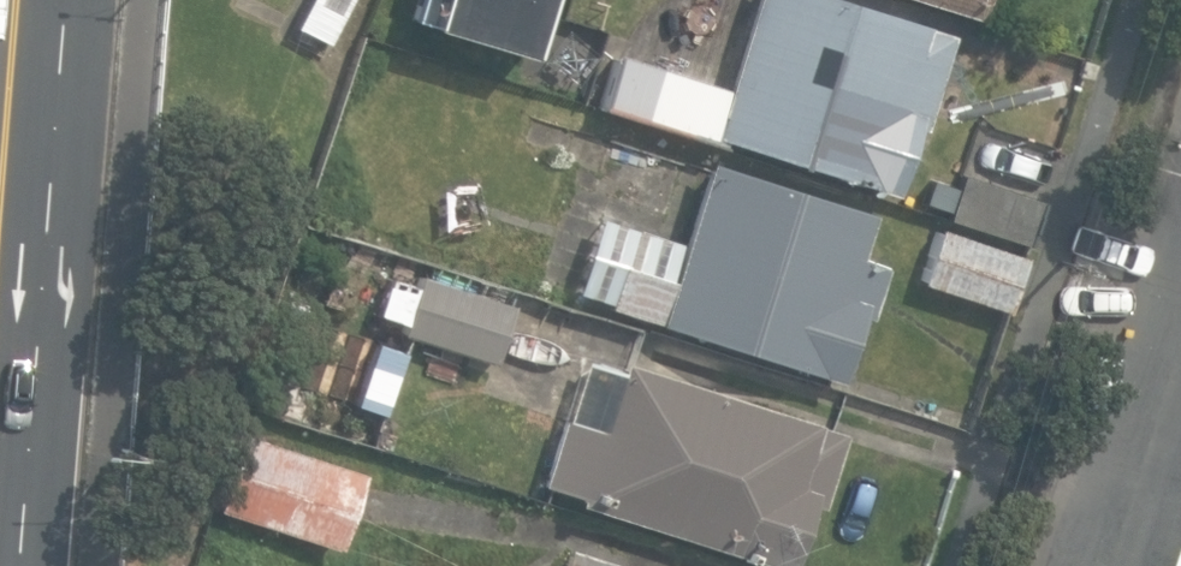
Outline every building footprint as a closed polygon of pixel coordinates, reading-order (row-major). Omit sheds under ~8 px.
[(356,0),(307,0),(287,39),(326,59),(356,0)] [(544,0),(417,0),(413,14),(528,50),(544,0)] [(601,104),(723,144),(726,137),(895,192),(917,125),(924,127),(955,33),(855,0),(755,0),(727,86),(619,51),(601,104)] [(977,17),(983,0),(925,0),(977,17)] [(622,261),(608,304),(840,379),(862,312),(871,315),(889,262),(860,253),(874,210),(711,157),(672,277),(622,261)] [(949,210),(947,216),(1027,242),(1041,199),(962,172),(958,184),(949,210)] [(923,202),(949,210),(958,184),(932,175),(923,202)] [(1008,310),(1026,253),(939,225),(921,281),(1008,310)] [(422,273),(403,331),(496,361),(514,302),(422,273)] [(579,500),(781,565),(791,565),(812,502),(822,505),(847,431),(625,359),(622,368),(587,356),(545,483),(580,494),(579,500)] [(243,432),(219,507),(340,547),(365,471),(243,432)] [(567,543),(560,565),(637,565),(567,543)]
